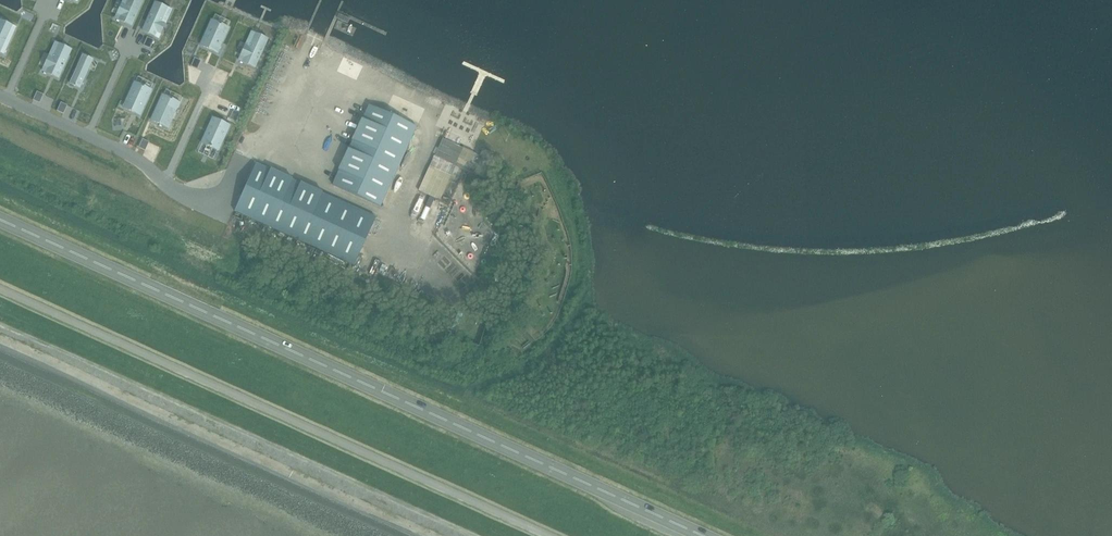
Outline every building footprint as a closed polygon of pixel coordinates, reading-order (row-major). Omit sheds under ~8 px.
[(115,19),(131,26),(142,1),(140,0),(127,0),(125,6),(121,4),(121,5),(122,5),(118,14),(117,13),(116,14),(117,15),(115,19)] [(154,6),(142,31),(158,38),(160,34),(161,34),(161,33),(160,33),(164,24),(165,25),(165,24),(161,22),(166,12),(154,6)] [(212,20),(200,45),(217,53),(228,28),(212,20)] [(4,54),(10,39),(7,38),(10,30),(0,25),(0,52),(4,54)] [(147,37),(143,46),(150,48),(153,40),(147,37)] [(240,56),(238,60),(254,67),(265,43),(253,37),(248,47),(244,45),(244,46),(245,47),(241,55),(240,55),(240,56)] [(44,67),(42,71),(58,78),(69,53),(57,48),(52,58),(48,56),(48,57),(49,58),(45,66),(44,66),(43,67),(44,67)] [(81,58),(69,83),(80,88),(91,63),(81,58)] [(194,58),(191,66),(197,69),(201,61),(194,58)] [(261,59),(257,69),(270,74),(274,64),(261,59)] [(134,82),(123,108),(139,115),(151,90),(134,82)] [(37,91),(33,100),(39,102),(43,94),(37,91)] [(162,95),(151,120),(167,128),(179,102),(162,95)] [(61,102),(57,110),(63,113),(67,105),(61,102)] [(368,105),(362,118),(351,140),(352,141),(349,148),(348,148),(338,170),(339,171),(332,184),(380,206),(417,127),(368,105)] [(233,110),(229,118),(236,121),(240,113),(233,110)] [(178,119),(187,123),(190,115),(180,112),(178,119)] [(213,118),(201,143),(218,150),(229,125),(213,118)] [(443,137),(435,154),(455,163),(463,146),(443,137)] [(143,139),(139,147),(145,150),(149,142),(143,139)] [(354,265),(375,217),(322,192),(300,182),(300,183),(292,179),(292,178),(270,168),(270,169),(256,163),(234,211),(354,265)] [(454,203),(460,188),(452,185),(447,200),(454,203)] [(464,205),(469,191),(461,188),(457,203),(464,205)] [(589,478),(587,483),(596,487),(598,482),(589,478)]
